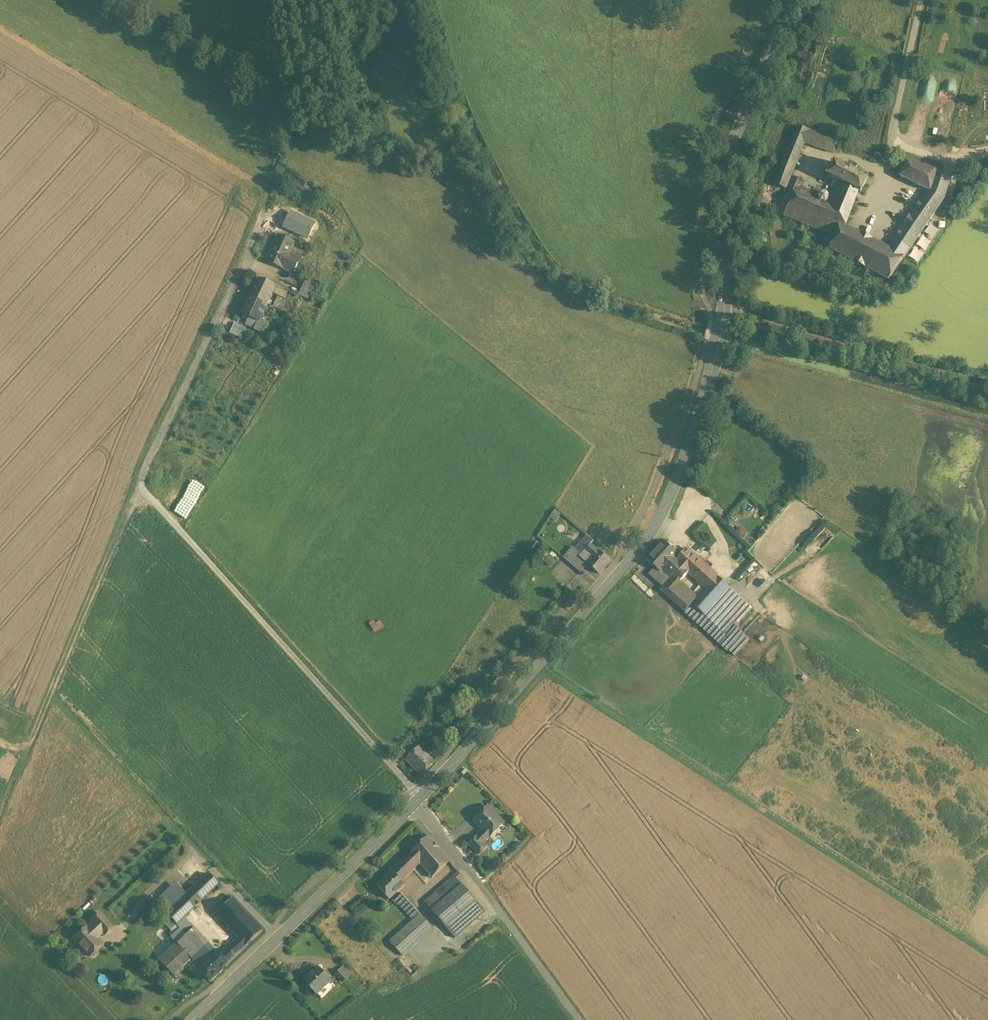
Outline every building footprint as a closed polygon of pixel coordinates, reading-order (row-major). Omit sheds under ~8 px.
[(828,50),(822,63),(832,68),(838,54),(828,50)] [(827,92),(830,78),(818,75),(815,90),(827,92)] [(929,124),(934,82),(925,81),(924,89),(917,88),(913,122),(929,124)] [(838,140),(796,126),(772,185),(787,190),(805,145),(834,154),(838,140)] [(817,184),(799,177),(784,216),(835,237),(829,250),(889,281),(946,198),(952,177),(907,162),(900,178),(927,191),(910,215),(889,248),(847,226),(859,193),(838,183),(827,206),(811,199),(817,184)] [(868,179),(834,163),(827,177),(838,183),(859,193),(861,194),(868,179)] [(311,183),(301,177),(295,185),(302,189),(303,187),(307,189),(311,183)] [(865,206),(860,217),(867,220),(872,209),(865,206)] [(295,243),(279,235),(267,260),(283,268),(288,258),(295,243)] [(292,260),(288,258),(283,268),(293,273),(298,262),(292,260)] [(259,278),(250,296),(267,305),(275,287),(276,286),(259,278)] [(313,287),(304,283),(302,289),(311,293),(313,287)] [(284,291),(275,287),(267,305),(276,308),(284,291)] [(308,299),(311,293),(302,289),(299,296),(308,299)] [(267,305),(250,296),(242,314),(250,318),(259,322),(267,305)] [(256,330),(259,322),(250,318),(246,326),(256,330)] [(245,328),(235,323),(230,333),(241,338),(245,328)] [(559,518),(553,514),(549,521),(554,525),(559,518)] [(737,523),(731,531),(738,538),(745,530),(737,523)] [(582,555),(591,544),(594,541),(587,536),(575,550),(579,554),(582,555)] [(664,542),(647,561),(655,568),(660,573),(662,571),(676,556),(677,554),(664,542)] [(588,564),(599,551),(591,544),(582,555),(580,557),(588,564)] [(579,554),(575,550),(572,548),(563,559),(581,573),(586,566),(576,558),(579,554)] [(705,565),(687,549),(679,558),(678,559),(691,571),(692,569),(703,579),(711,571),(710,569),(705,565)] [(610,562),(599,551),(588,564),(599,575),(610,562)] [(676,556),(662,571),(671,579),(678,585),(678,584),(681,582),(689,573),(691,571),(678,559),(679,558),(676,556)] [(660,573),(655,568),(649,574),(663,587),(671,579),(662,571),(660,573)] [(716,575),(711,571),(703,579),(692,569),(691,571),(689,573),(706,588),(716,575)] [(717,577),(716,575),(706,588),(698,597),(692,603),(685,612),(720,643),(731,631),(724,624),(744,602),(717,577)] [(683,589),(678,584),(678,585),(671,579),(663,587),(660,590),(685,612),(692,603),(685,597),(689,592),(684,587),(683,589)] [(685,597),(692,603),(698,597),(681,582),(678,584),(683,589),(684,587),(689,592),(685,597)] [(752,608),(744,602),(724,624),(731,631),(735,627),(752,608)] [(376,633),(389,626),(384,617),(372,625),(376,633)] [(749,640),(735,627),(731,631),(720,643),(727,651),(729,650),(735,655),(749,640)] [(419,747),(406,760),(422,776),(435,763),(419,747)] [(488,807),(474,821),(475,822),(475,821),(482,828),(481,829),(484,831),(478,838),(481,841),(487,836),(488,835),(490,837),(504,823),(488,807)] [(429,836),(411,853),(420,864),(432,878),(450,861),(429,836)] [(411,853),(393,871),(402,881),(420,864),(411,853)] [(393,871),(377,885),(390,900),(406,885),(402,881),(393,871)] [(180,901),(166,914),(175,923),(177,924),(219,884),(208,873),(180,901)] [(456,878),(426,904),(432,911),(462,885),(456,878)] [(462,885),(432,911),(447,928),(476,902),(462,885)] [(169,890),(156,903),(166,914),(180,901),(169,890)] [(402,893),(393,900),(398,905),(399,904),(406,898),(402,893)] [(263,931),(232,897),(215,913),(239,939),(246,946),(263,931)] [(421,914),(406,898),(399,904),(414,921),(421,914)] [(476,902),(447,928),(455,938),(485,912),(476,902)] [(112,928),(99,914),(92,920),(103,932),(105,934),(112,928)] [(166,914),(160,919),(169,928),(175,923),(166,914)] [(414,921),(390,943),(404,957),(434,929),(421,914),(414,921)] [(94,922),(87,929),(85,928),(72,940),(77,946),(79,946),(89,956),(90,955),(91,956),(94,956),(97,954),(97,951),(96,950),(101,945),(95,939),(103,932),(94,922)] [(186,934),(180,928),(170,936),(177,943),(186,934)] [(209,945),(193,928),(186,934),(177,943),(192,960),(209,945)] [(239,939),(220,957),(227,964),(246,946),(239,939)] [(177,943),(159,960),(175,977),(192,960),(177,943)] [(209,945),(192,960),(199,967),(216,952),(209,945)] [(199,967),(198,969),(209,981),(227,964),(220,957),(216,952),(199,967)] [(344,965),(340,970),(348,978),(352,974),(344,965)] [(319,969),(305,982),(316,994),(330,981),(319,969)] [(348,978),(340,970),(335,974),(344,983),(348,978)]
